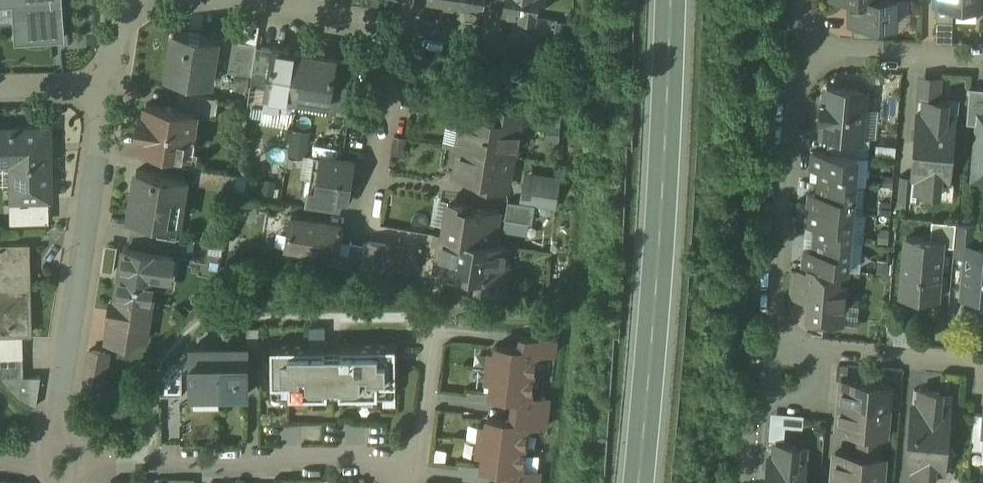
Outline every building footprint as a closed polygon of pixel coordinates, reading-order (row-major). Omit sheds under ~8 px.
[(23,40),(63,37),(60,0),(20,0),(23,40)] [(455,4),(483,9),(484,0),(456,0),(455,4)] [(503,13),(535,18),(539,0),(505,0),(503,13)] [(851,24),(853,24),(876,25),(895,25),(895,0),(852,0),(851,24)] [(936,4),(937,4),(937,20),(953,20),(953,5),(979,6),(980,0),(936,0),(936,4)] [(876,25),(853,24),(852,36),(876,37),(876,25)] [(218,38),(174,31),(167,77),(211,84),(218,38)] [(257,44),(241,42),(236,73),(252,76),(257,46),(257,44)] [(273,49),(257,46),(252,76),(250,86),(266,88),(273,49)] [(305,52),(273,47),(273,49),(266,88),(266,89),(298,94),(305,52)] [(336,57),(305,52),(298,94),(329,99),(329,98),(336,59),(336,57)] [(354,62),(336,59),(329,98),(351,102),(354,62)] [(970,87),(967,123),(978,124),(979,114),(982,114),(982,88),(970,87)] [(823,135),(829,135),(861,138),(861,137),(865,92),(827,88),(825,105),(823,104),(821,121),(824,121),(823,135)] [(218,99),(179,92),(176,109),(196,112),(195,113),(216,116),(218,99)] [(946,102),(925,100),(924,114),(918,114),(915,145),(952,149),(955,117),(945,116),(946,102)] [(176,109),(147,104),(144,118),(138,117),(136,131),(142,132),(140,146),(188,154),(189,154),(190,153),(190,151),(183,151),(185,139),(192,134),(195,113),(196,112),(176,109)] [(504,121),(463,114),(458,144),(465,145),(464,148),(511,155),(511,156),(514,156),(516,141),(524,143),(529,113),(506,109),(504,121)] [(979,114),(978,124),(974,179),(982,179),(982,114),(979,114)] [(12,128),(12,129),(0,129),(0,157),(18,157),(19,199),(51,198),(50,127),(12,128)] [(298,128),(292,152),(307,155),(313,131),(298,128)] [(871,138),(861,137),(861,138),(829,135),(827,153),(857,156),(869,157),(871,138)] [(511,155),(464,148),(465,145),(458,144),(444,142),(443,145),(461,148),(456,174),(481,178),(480,184),(506,188),(511,156),(511,155)] [(952,149),(915,145),(912,177),(919,178),(917,192),(938,194),(940,180),(950,180),(952,149)] [(188,154),(160,149),(158,162),(186,167),(188,154)] [(827,153),(813,152),(812,168),(821,168),(820,181),(854,184),(857,156),(827,153)] [(198,154),(190,153),(189,154),(188,154),(186,167),(196,168),(198,154)] [(352,161),(322,157),(317,193),(316,195),(340,198),(346,199),(352,161)] [(236,175),(196,168),(193,183),(233,190),(236,175)] [(186,179),(136,171),(129,216),(161,221),(173,223),(177,197),(183,198),(186,179)] [(556,181),(526,176),(521,203),(535,205),(554,208),(556,194),(556,181)] [(854,184),(820,181),(819,195),(810,194),(808,209),(852,213),(855,184),(854,184)] [(340,198),(316,195),(317,193),(309,192),(307,207),(338,211),(340,198)] [(51,200),(51,198),(19,199),(12,199),(12,222),(47,222),(47,200),(51,200)] [(521,203),(508,200),(504,219),(532,224),(535,205),(521,203)] [(500,212),(454,204),(452,215),(445,220),(443,235),(507,246),(507,245),(495,243),(500,212)] [(852,213),(808,209),(807,224),(816,225),(815,239),(850,242),(852,213)] [(161,221),(133,216),(131,231),(158,235),(161,221)] [(342,224),(291,216),(288,233),(292,234),(290,247),(337,254),(342,224)] [(956,223),(932,220),(930,239),(942,240),(942,245),(954,246),(956,223)] [(978,224),(956,223),(954,246),(954,255),(966,256),(967,249),(975,249),(978,224)] [(158,235),(131,231),(128,247),(153,251),(153,253),(174,256),(177,238),(158,235)] [(507,246),(443,235),(438,268),(480,275),(478,287),(505,291),(509,269),(503,268),(507,246)] [(930,239),(907,237),(902,295),(915,296),(920,291),(938,292),(940,263),(937,263),(938,255),(941,256),(942,245),(942,240),(930,239)] [(186,240),(177,238),(174,256),(183,257),(186,240)] [(850,242),(815,239),(814,252),(805,251),(803,267),(839,269),(847,270),(850,242)] [(390,245),(365,241),(364,245),(361,268),(386,271),(388,257),(390,245)] [(364,245),(353,243),(349,266),(361,268),(364,245)] [(402,246),(390,245),(388,257),(400,259),(402,246)] [(0,247),(0,290),(29,290),(29,289),(25,289),(24,270),(29,270),(28,246),(0,247)] [(124,246),(116,294),(118,295),(151,300),(156,274),(156,271),(150,270),(153,253),(153,251),(128,247),(124,246)] [(975,249),(967,249),(966,256),(963,295),(982,297),(982,250),(975,249)] [(174,256),(153,253),(150,270),(156,271),(156,274),(171,276),(174,256)] [(839,269),(809,267),(809,273),(815,273),(813,299),(811,318),(815,319),(817,322),(822,322),(825,320),(843,321),(845,285),(838,284),(839,269)] [(809,273),(799,272),(797,297),(813,299),(815,273),(809,273)] [(0,290),(0,335),(30,335),(29,290),(0,290)] [(151,300),(118,295),(117,300),(111,299),(109,312),(111,313),(110,315),(112,318),(108,342),(126,345),(139,335),(142,320),(148,321),(151,300)] [(557,339),(522,335),(520,348),(536,350),(536,351),(556,354),(557,339)] [(395,345),(271,347),(272,395),(396,394),(395,345)] [(520,348),(496,345),(495,353),(487,352),(485,369),(533,374),(536,351),(536,350),(520,348)] [(219,347),(191,348),(191,396),(219,395),(219,347)] [(247,347),(219,347),(219,395),(247,395),(247,347)] [(89,352),(82,395),(83,395),(102,385),(107,355),(89,352)] [(0,359),(0,377),(2,379),(11,392),(21,401),(36,409),(41,378),(24,378),(23,359),(0,359)] [(173,362),(160,377),(160,396),(182,396),(182,362),(173,362)] [(533,374),(485,369),(483,385),(492,386),(491,394),(514,397),(530,399),(530,397),(533,374)] [(890,385),(842,381),(840,405),(888,409),(890,385)] [(921,390),(919,405),(913,404),(907,467),(914,468),(912,482),(914,482),(933,482),(934,470),(944,471),(950,408),(940,407),(941,392),(921,390)] [(550,399),(530,397),(530,399),(514,397),(513,409),(548,413),(550,399)] [(888,409),(840,405),(838,429),(859,431),(881,433),(886,433),(888,409)] [(548,413),(513,409),(511,421),(527,423),(527,424),(547,427),(548,413)] [(772,413),(772,439),(804,439),(804,413),(772,413)] [(982,443),(982,414),(974,413),(971,448),(982,449),(982,443)] [(511,421),(488,418),(487,426),(479,425),(477,441),(524,447),(527,424),(527,423),(511,421)] [(881,433),(859,431),(858,443),(879,445),(880,445),(881,433)] [(524,447),(477,441),(475,458),(483,459),(482,467),(505,470),(521,472),(522,470),(524,447)] [(879,445),(858,443),(857,455),(878,457),(879,445)] [(776,444),(775,459),(769,458),(767,482),(804,482),(806,461),(796,460),(797,446),(776,444)] [(857,455),(835,453),(833,477),(882,481),(884,457),(878,457),(857,455)] [(522,470),(521,472),(505,470),(504,482),(515,482),(540,482),(541,472),(522,470)]
